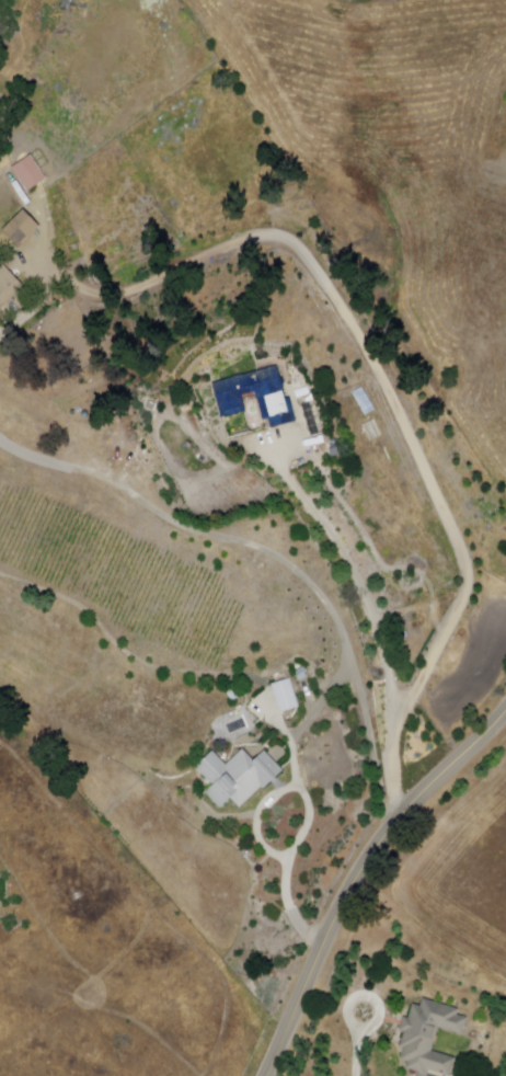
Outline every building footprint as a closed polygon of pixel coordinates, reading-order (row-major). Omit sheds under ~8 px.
[(31,154),(47,180),(26,193),(10,168),(31,154)] [(24,211),(41,228),(19,250),(2,234),(24,211)] [(26,288),(0,314),(0,265),(2,263),(26,288)] [(211,384),(277,366),(287,400),(292,399),(299,422),(269,430),(267,421),(262,423),(254,393),(244,397),(248,412),(221,419),(211,384)] [(350,394),(362,417),(373,411),(360,389),(350,394)] [(301,680),(296,672),(304,666),(310,675),(301,680)] [(280,713),(272,684),(290,678),(299,708),(280,713)] [(234,699),(229,692),(234,689),(240,696),(234,699)] [(212,752),(193,769),(210,788),(204,794),(220,812),(231,802),(239,811),(261,790),(265,794),(287,774),(266,752),(252,765),(242,753),(226,767),(212,752)] [(457,1058),(452,1075),(448,1075),(429,1071),(428,1075),(431,1075),(413,1075),(414,1072),(406,1068),(409,1064),(401,1062),(405,1051),(399,1049),(404,1032),(396,1030),(401,1018),(407,1020),(413,1005),(421,1008),(424,997),(459,1008),(458,1012),(470,1017),(464,1035),(437,1026),(433,1038),(437,1039),(433,1051),(457,1058)]
